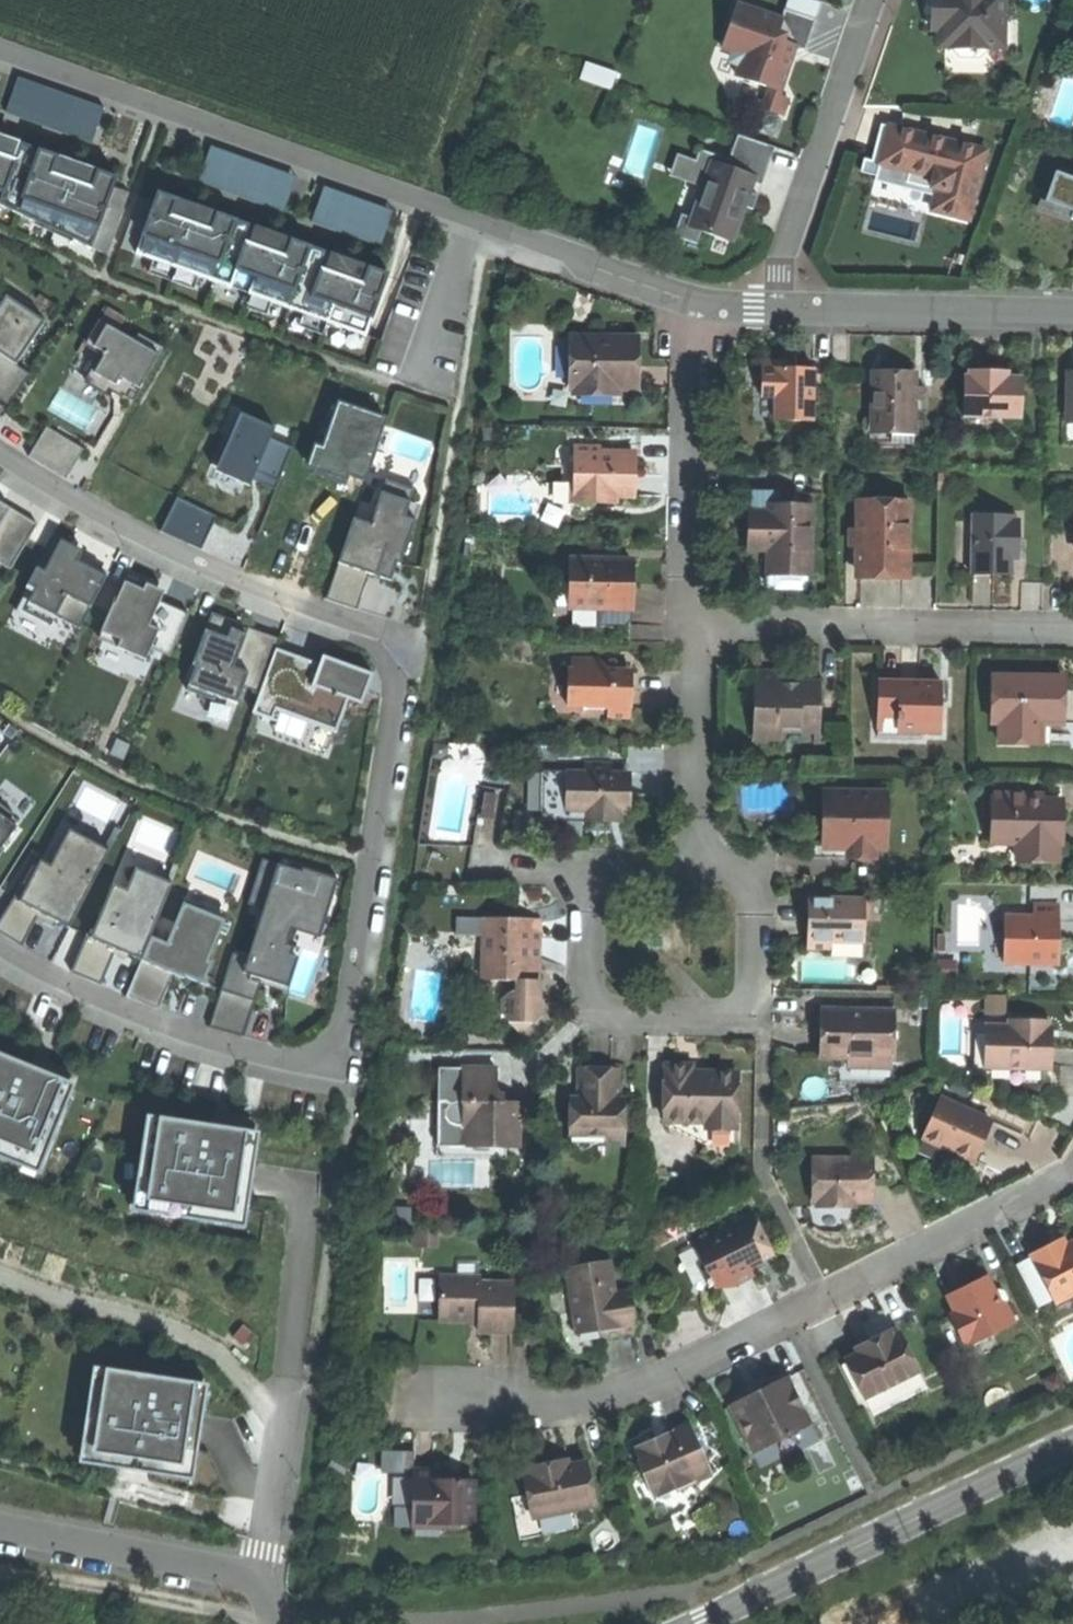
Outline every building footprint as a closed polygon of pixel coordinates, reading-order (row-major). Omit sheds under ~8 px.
[(932,10),(932,31),(940,31),(940,47),(951,47),(951,50),(960,60),(980,60),(989,51),(989,48),(995,48),(996,22),(1004,22),(1004,0),(932,0),(932,10)] [(817,23),(786,12),(783,22),(739,8),(724,51),(733,54),(742,70),(739,79),(782,93),(793,61),(785,58),(788,47),(796,50),(807,54),(817,23)] [(1004,48),(1004,22),(996,22),(995,48),(1004,48)] [(794,55),(796,50),(788,47),(785,58),(793,61),(794,55)] [(587,65),(581,82),(611,92),(617,75),(587,65)] [(9,103),(6,113),(92,144),(105,108),(76,98),(67,124),(9,103)] [(790,103),(773,98),(768,113),(785,119),(790,103)] [(949,143),(889,128),(880,165),(934,178),(931,189),(938,191),(933,212),(970,221),(987,152),(963,146),(962,151),(948,147),(949,143)] [(755,170),(751,184),(762,188),(775,149),(738,137),(730,161),(755,170)] [(108,255),(129,193),(113,188),(116,178),(98,171),(92,187),(75,181),(52,173),(58,157),(21,144),(15,160),(0,155),(0,213),(108,255)] [(284,212),(288,202),(228,181),(238,156),(211,146),(199,181),(284,212)] [(747,194),(751,184),(755,170),(730,161),(700,152),(696,165),(692,176),(708,182),(705,191),(695,222),(680,218),(673,238),(698,246),(702,234),(729,243),(741,208),(754,213),(758,198),(747,194)] [(670,180),(705,191),(708,182),(692,176),(696,165),(677,159),(670,180)] [(1057,171),(1047,200),(1072,210),(1072,177),(1057,171)] [(760,193),(762,188),(751,184),(747,194),(758,198),(760,193)] [(334,190),(324,186),(312,222),(381,246),(384,237),(325,215),(334,190)] [(155,202),(139,197),(121,248),(137,253),(136,255),(232,288),(237,271),(255,277),(249,295),(366,336),(388,274),(369,268),(364,284),(345,277),(323,270),(329,254),(292,241),(286,256),(265,249),(248,243),(253,227),(217,214),(212,230),(189,222),(172,216),(177,200),(158,193),(155,202)] [(45,322),(27,310),(31,305),(10,291),(0,306),(0,354),(16,364),(45,322)] [(123,324),(129,314),(113,305),(91,342),(104,350),(89,376),(132,401),(163,347),(123,324)] [(633,405),(634,388),(620,388),(620,395),(578,394),(578,387),(573,387),(574,338),(561,338),(561,405),(633,405)] [(638,338),(574,338),(573,387),(578,387),(620,388),(634,388),(637,388),(637,370),(638,338)] [(16,364),(0,354),(0,400),(8,406),(30,374),(16,364)] [(775,418),(815,418),(815,365),(797,365),(797,369),(787,369),(787,365),(787,358),(762,358),(762,394),(775,394),(775,418)] [(1003,414),(1019,415),(1020,374),(1007,374),(988,374),(988,367),(967,367),(967,373),(962,373),(961,414),(963,414),(1003,414)] [(894,423),(916,424),(916,396),(916,385),(916,370),(899,370),(875,370),(874,423),(894,423)] [(231,437),(227,435),(215,464),(253,480),(256,472),(264,476),(278,482),(293,448),(271,438),(275,428),(241,414),(231,437)] [(1003,432),(1003,414),(963,414),(962,431),(1003,432)] [(49,423),(30,452),(66,477),(86,447),(49,423)] [(915,439),(916,424),(894,423),(894,439),(915,439)] [(328,446),(321,469),(349,478),(356,455),(328,446)] [(602,446),(578,446),(578,465),(573,465),(574,486),(588,486),(588,502),(620,502),(620,494),(638,494),(638,477),(638,453),(603,454),(602,446)] [(352,516),(328,595),(361,606),(371,572),(393,578),(421,488),(382,476),(368,521),(352,516)] [(574,502),(588,502),(588,486),(574,486),(574,502)] [(215,517),(177,499),(162,532),(200,549),(215,517)] [(910,500),(862,500),(861,531),(861,547),(861,572),(890,573),(910,573),(910,500)] [(11,569),(37,525),(10,508),(8,512),(0,507),(0,563),(11,569)] [(814,507),(771,507),(771,513),(752,513),(752,537),(763,537),(763,551),(771,551),(771,562),(771,573),(813,573),(814,507)] [(1016,514),(975,514),(975,518),(975,567),(975,575),(998,575),(1015,575),(1015,559),(1015,537),(1022,537),(1022,517),(1016,517),(1016,514)] [(957,567),(975,567),(975,518),(957,518),(957,567)] [(853,547),(861,547),(861,531),(853,531),(853,547)] [(70,545),(53,536),(25,591),(33,595),(24,611),(51,625),(56,616),(81,629),(107,576),(78,562),(82,554),(77,552),(69,547),(70,545)] [(752,550),(763,551),(763,537),(752,537),(752,550)] [(635,561),(575,561),(574,582),(574,586),(579,586),(579,608),(606,608),(606,617),(606,626),(635,626),(635,589),(635,561)] [(813,589),(813,573),(771,573),(771,562),(756,562),(756,589),(790,589),(813,589)] [(156,588),(128,576),(116,604),(114,603),(99,637),(147,658),(151,648),(170,656),(188,614),(159,601),(151,597),(156,588)] [(559,617),(606,617),(606,608),(579,608),(574,608),(574,586),(574,582),(559,582),(559,617)] [(236,621),(212,613),(193,665),(196,666),(187,690),(215,700),(217,695),(237,703),(243,686),(260,692),(276,649),(280,639),(248,628),(246,634),(240,632),(233,629),(236,621)] [(310,661),(276,649),(260,692),(253,713),(277,722),(280,713),(336,733),(348,699),(362,704),(373,674),(323,656),(317,674),(312,672),(307,670),(310,661)] [(601,658),(573,658),(573,676),(569,676),(569,708),(610,708),(610,718),(634,718),(634,699),(634,675),(617,676),(617,672),(601,658)] [(784,671),(765,671),(765,701),(758,701),(758,714),(757,736),(784,736),(784,730),(785,724),(804,725),(804,731),(822,731),(822,682),(784,681),(784,671)] [(1032,676),(996,675),(995,720),(1004,720),(1003,741),(1033,742),(1034,720),(1054,720),(1067,720),(1067,676),(1032,676)] [(552,708),(569,708),(569,676),(552,676),(552,708)] [(912,679),(881,678),(880,716),(900,716),(900,727),(924,727),(924,730),(944,730),(944,699),(938,699),(938,679),(912,679)] [(924,735),(924,730),(924,727),(900,727),(900,716),(880,716),(880,735),(924,735)] [(1053,742),(1054,720),(1034,720),(1033,742),(1053,742)] [(568,793),(568,814),(588,814),(588,823),(614,823),(614,814),(625,814),(632,814),(632,801),(632,793),(627,793),(628,773),(613,773),(613,764),(588,763),(588,772),(587,793),(568,793)] [(569,772),(568,793),(587,793),(588,772),(569,772)] [(1030,791),(995,791),(995,841),(1021,841),(1033,841),(1033,859),(1061,859),(1061,842),(1065,842),(1065,820),(1065,798),(1042,798),(1030,798),(1030,791)] [(480,818),(492,819),(494,794),(483,793),(480,818)] [(888,794),(831,793),(830,820),(823,820),(823,848),(851,849),(851,860),(876,861),(876,852),(876,823),(888,823),(888,794)] [(625,823),(625,814),(614,814),(614,823),(625,823)] [(887,852),(888,823),(876,823),(876,852),(887,852)] [(1021,859),(1033,859),(1033,841),(1021,841),(1021,859)] [(828,860),(851,860),(851,849),(823,848),(812,848),(812,860),(828,860)] [(21,944),(39,912),(13,897),(0,920),(0,932),(21,944)] [(866,900),(810,901),(810,927),(810,949),(833,949),(833,942),(867,942),(866,920),(866,900)] [(881,900),(866,900),(866,920),(881,920),(881,900)] [(208,961),(225,920),(184,903),(167,944),(151,937),(142,961),(174,974),(184,978),(185,976),(193,979),(203,983),(212,962),(208,961)] [(1060,906),(1036,906),(1036,918),(1014,918),(1014,941),(1006,941),(1006,966),(1040,966),(1040,960),(1047,960),(1046,966),(1060,966),(1060,938),(1060,906)] [(509,918),(486,918),(485,981),(519,982),(541,982),(541,946),(541,922),(527,922),(520,922),(520,928),(509,928),(509,918)] [(527,918),(509,918),(509,928),(520,928),(520,922),(527,922),(527,918)] [(70,970),(100,985),(115,952),(85,939),(70,970)] [(867,958),(867,942),(833,942),(833,949),(833,959),(867,958)] [(210,1026),(245,1037),(255,1005),(262,983),(242,977),(248,958),(233,953),(219,1000),(210,1026)] [(174,974),(142,961),(127,996),(159,1009),(174,974)] [(540,1017),(541,982),(519,982),(518,992),(513,992),(506,995),(506,1017),(523,1032),(540,1017)] [(1009,1009),(1007,992),(986,995),(988,1011),(1009,1009)] [(895,1013),(830,1013),(830,1035),(829,1060),(836,1060),(850,1060),(894,1060),(895,1013)] [(986,1070),(1053,1071),(1053,1039),(1047,1039),(1047,1026),(1050,1026),(1050,1020),(1010,1020),(1010,1026),(986,1026),(986,1070)] [(73,1089),(27,1071),(29,1066),(13,1059),(0,1054),(0,1157),(20,1165),(25,1152),(44,1160),(73,1089)] [(870,1082),(870,1070),(850,1070),(850,1060),(836,1060),(836,1082),(870,1082)] [(894,1070),(894,1060),(850,1060),(850,1070),(870,1070),(894,1070)] [(694,1068),(667,1067),(666,1123),(705,1123),(705,1131),(737,1131),(738,1076),(714,1075),(694,1075),(694,1068)] [(498,1070),(465,1069),(464,1103),(459,1103),(459,1106),(458,1125),(458,1127),(469,1127),(469,1143),(495,1143),(495,1149),(506,1149),(520,1149),(520,1115),(513,1115),(514,1103),(505,1103),(505,1096),(498,1096),(498,1081),(498,1070)] [(597,1070),(579,1070),(578,1098),(572,1098),(571,1135),(602,1136),(605,1140),(608,1144),(624,1144),(625,1107),(621,1107),(621,1071),(597,1070)] [(993,1124),(943,1101),(925,1141),(975,1164),(982,1147),(993,1124)] [(452,1125),(458,1125),(459,1106),(451,1106),(449,1111),(448,1120),(452,1125)] [(247,1214),(259,1138),(212,1131),(213,1125),(198,1123),(168,1118),(167,1128),(146,1125),(135,1197),(159,1201),(157,1214),(221,1224),(223,1210),(247,1214)] [(737,1148),(737,1131),(705,1131),(705,1123),(666,1123),(666,1126),(705,1147),(737,1148)] [(602,1136),(571,1135),(581,1153),(605,1140),(602,1136)] [(506,1159),(506,1149),(495,1149),(495,1143),(469,1143),(469,1158),(506,1159)] [(873,1162),(819,1161),(819,1203),(818,1209),(843,1209),(843,1203),(856,1203),(873,1203),(873,1162)] [(730,1221),(690,1241),(714,1290),(734,1280),(751,1271),(749,1267),(761,1260),(763,1265),(775,1258),(754,1216),(732,1227),(730,1221)] [(420,1246),(437,1247),(437,1230),(420,1229),(420,1246)] [(648,1236),(654,1248),(668,1242),(663,1230),(648,1236)] [(1053,1305),(1072,1295),(1072,1242),(1067,1245),(1052,1252),(1049,1245),(1028,1255),(1053,1305)] [(608,1263),(567,1269),(576,1330),(600,1326),(601,1333),(602,1341),(617,1339),(637,1336),(634,1315),(629,1315),(626,1295),(613,1297),(608,1263)] [(965,1285),(945,1295),(954,1314),(949,1316),(962,1344),(970,1340),(972,1344),(1014,1324),(1003,1302),(998,1304),(991,1292),(984,1276),(965,1285)] [(415,1322),(438,1322),(439,1279),(415,1279),(415,1322)] [(479,1280),(439,1279),(438,1322),(477,1323),(477,1334),(495,1334),(512,1335),(513,1285),(479,1284),(479,1280)] [(996,1290),(991,1292),(998,1304),(1003,1302),(1006,1300),(1002,1291),(996,1290)] [(631,1294),(626,1295),(629,1315),(634,1315),(631,1294)] [(577,1337),(601,1333),(600,1326),(576,1330),(577,1337)] [(846,1362),(866,1400),(920,1373),(900,1334),(880,1344),(877,1339),(867,1345),(857,1349),(860,1355),(846,1362)] [(195,1382),(106,1369),(103,1389),(91,1387),(81,1450),(104,1453),(102,1465),(124,1468),(125,1462),(137,1464),(151,1466),(150,1473),(169,1476),(171,1464),(195,1467),(205,1404),(192,1402),(195,1382)] [(753,1396),(729,1408),(753,1456),(812,1427),(788,1379),(761,1392),(764,1397),(756,1401),(753,1396)] [(757,1394),(753,1396),(756,1401),(764,1397),(761,1392),(757,1394)] [(661,1439),(635,1450),(641,1465),(639,1466),(652,1498),(678,1486),(680,1491),(681,1494),(698,1486),(696,1482),(711,1476),(689,1426),(661,1439)] [(819,1442),(812,1427),(753,1456),(761,1471),(819,1442)] [(559,1464),(553,1465),(554,1471),(568,1468),(567,1462),(559,1464)] [(528,1496),(532,1519),(574,1511),(595,1507),(587,1464),(568,1468),(554,1471),(553,1465),(527,1471),(528,1475),(521,1477),(525,1497),(528,1496)] [(412,1472),(411,1520),(441,1520),(441,1530),(460,1530),(460,1525),(473,1525),(474,1483),(459,1483),(445,1483),(439,1476),(439,1473),(412,1472)] [(654,1502),(680,1491),(678,1486),(652,1498),(654,1502)] [(685,1503),(681,1494),(680,1491),(654,1502),(660,1514),(685,1503)] [(578,1530),(574,1511),(532,1519),(528,1496),(525,1497),(511,1500),(519,1542),(578,1530)] [(411,1529),(441,1530),(441,1520),(411,1520),(411,1529)]
